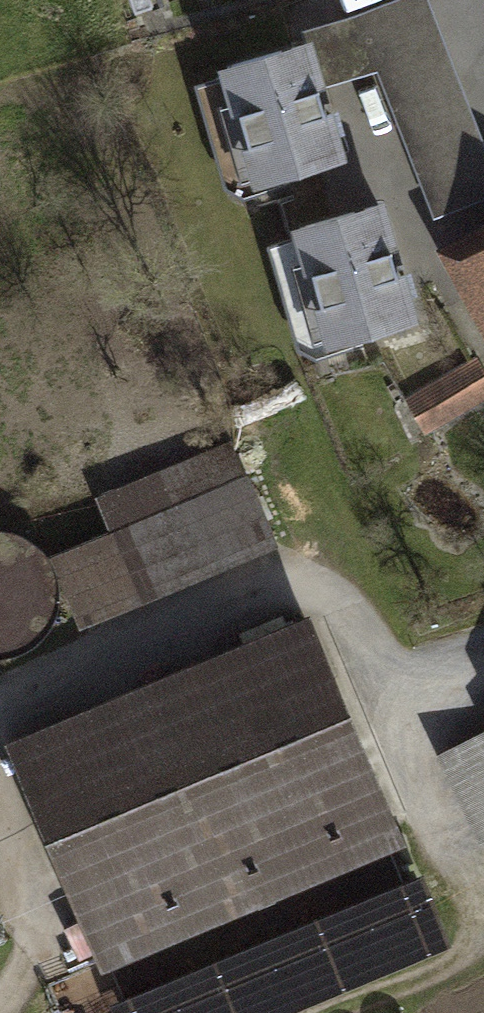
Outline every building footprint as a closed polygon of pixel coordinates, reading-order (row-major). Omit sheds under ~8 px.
[(436,210),(483,192),(483,170),(418,0),(400,0),(360,15),(379,64),(436,210)] [(303,32),(306,43),(317,82),(379,64),(360,15),(303,32)] [(306,43),(227,66),(259,178),(338,155),(317,82),(306,43)] [(378,204),(300,226),(331,339),(410,317),(378,204)] [(476,259),(483,274),(483,255),(476,259)] [(483,396),(483,374),(476,359),(413,393),(430,425),(483,396)] [(115,534),(173,510),(160,477),(102,501),(115,534)] [(139,589),(269,535),(245,480),(173,510),(115,534),(139,589)] [(80,615),(139,589),(115,534),(56,559),(80,615)] [(302,853),(387,818),(304,619),(14,739),(107,960),(311,875),(302,853)] [(483,836),(483,747),(450,763),(483,836)] [(125,1007),(128,1012),(257,1012),(437,939),(416,887),(125,1007)]
